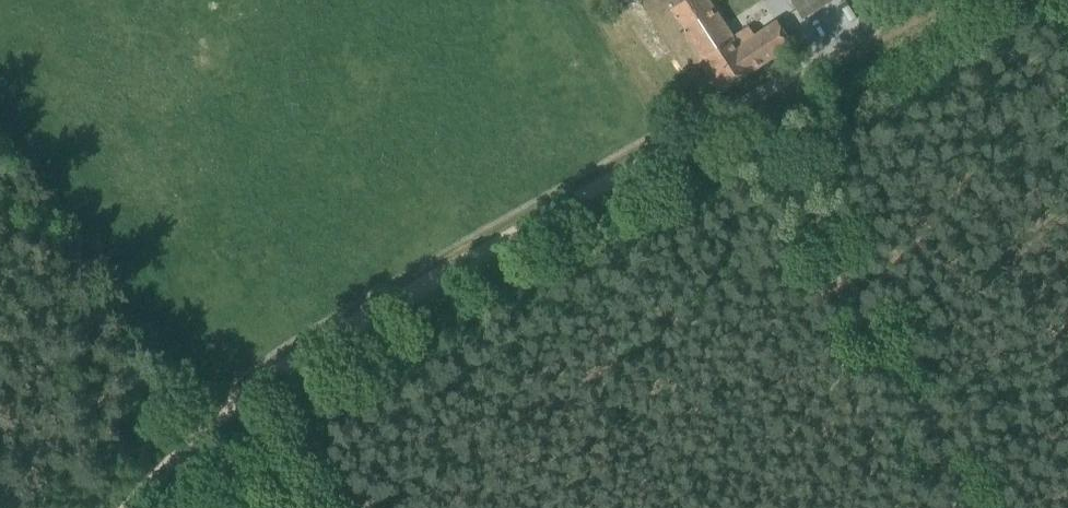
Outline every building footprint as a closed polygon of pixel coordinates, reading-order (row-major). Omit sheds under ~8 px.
[(701,61),(733,37),(708,0),(639,0),(686,71),(701,61)] [(803,18),(825,5),(822,0),(792,0),(803,18)] [(762,63),(792,44),(776,21),(747,40),(762,63)] [(762,63),(747,40),(741,32),(733,37),(701,61),(720,91),(762,63)]
